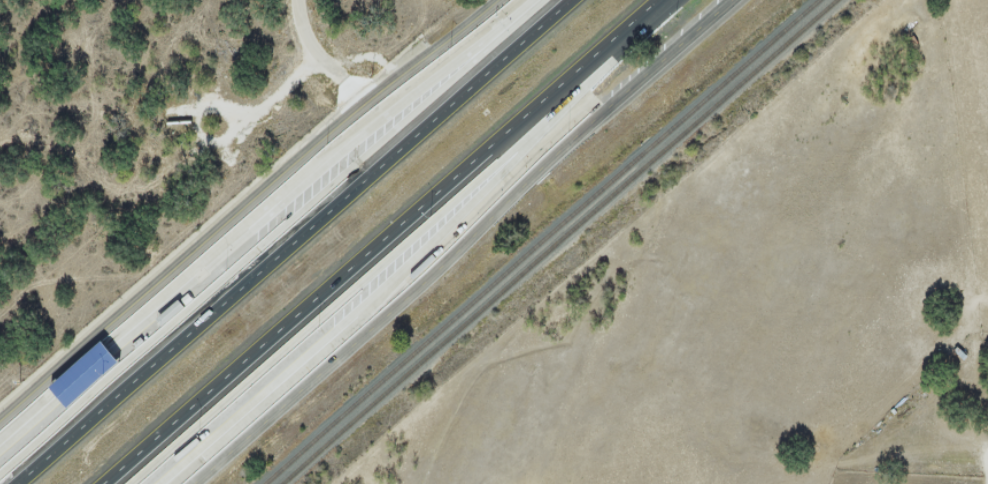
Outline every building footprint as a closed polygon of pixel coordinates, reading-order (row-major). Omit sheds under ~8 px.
[(47,386),(65,408),(119,364),(101,342),(47,386)]
